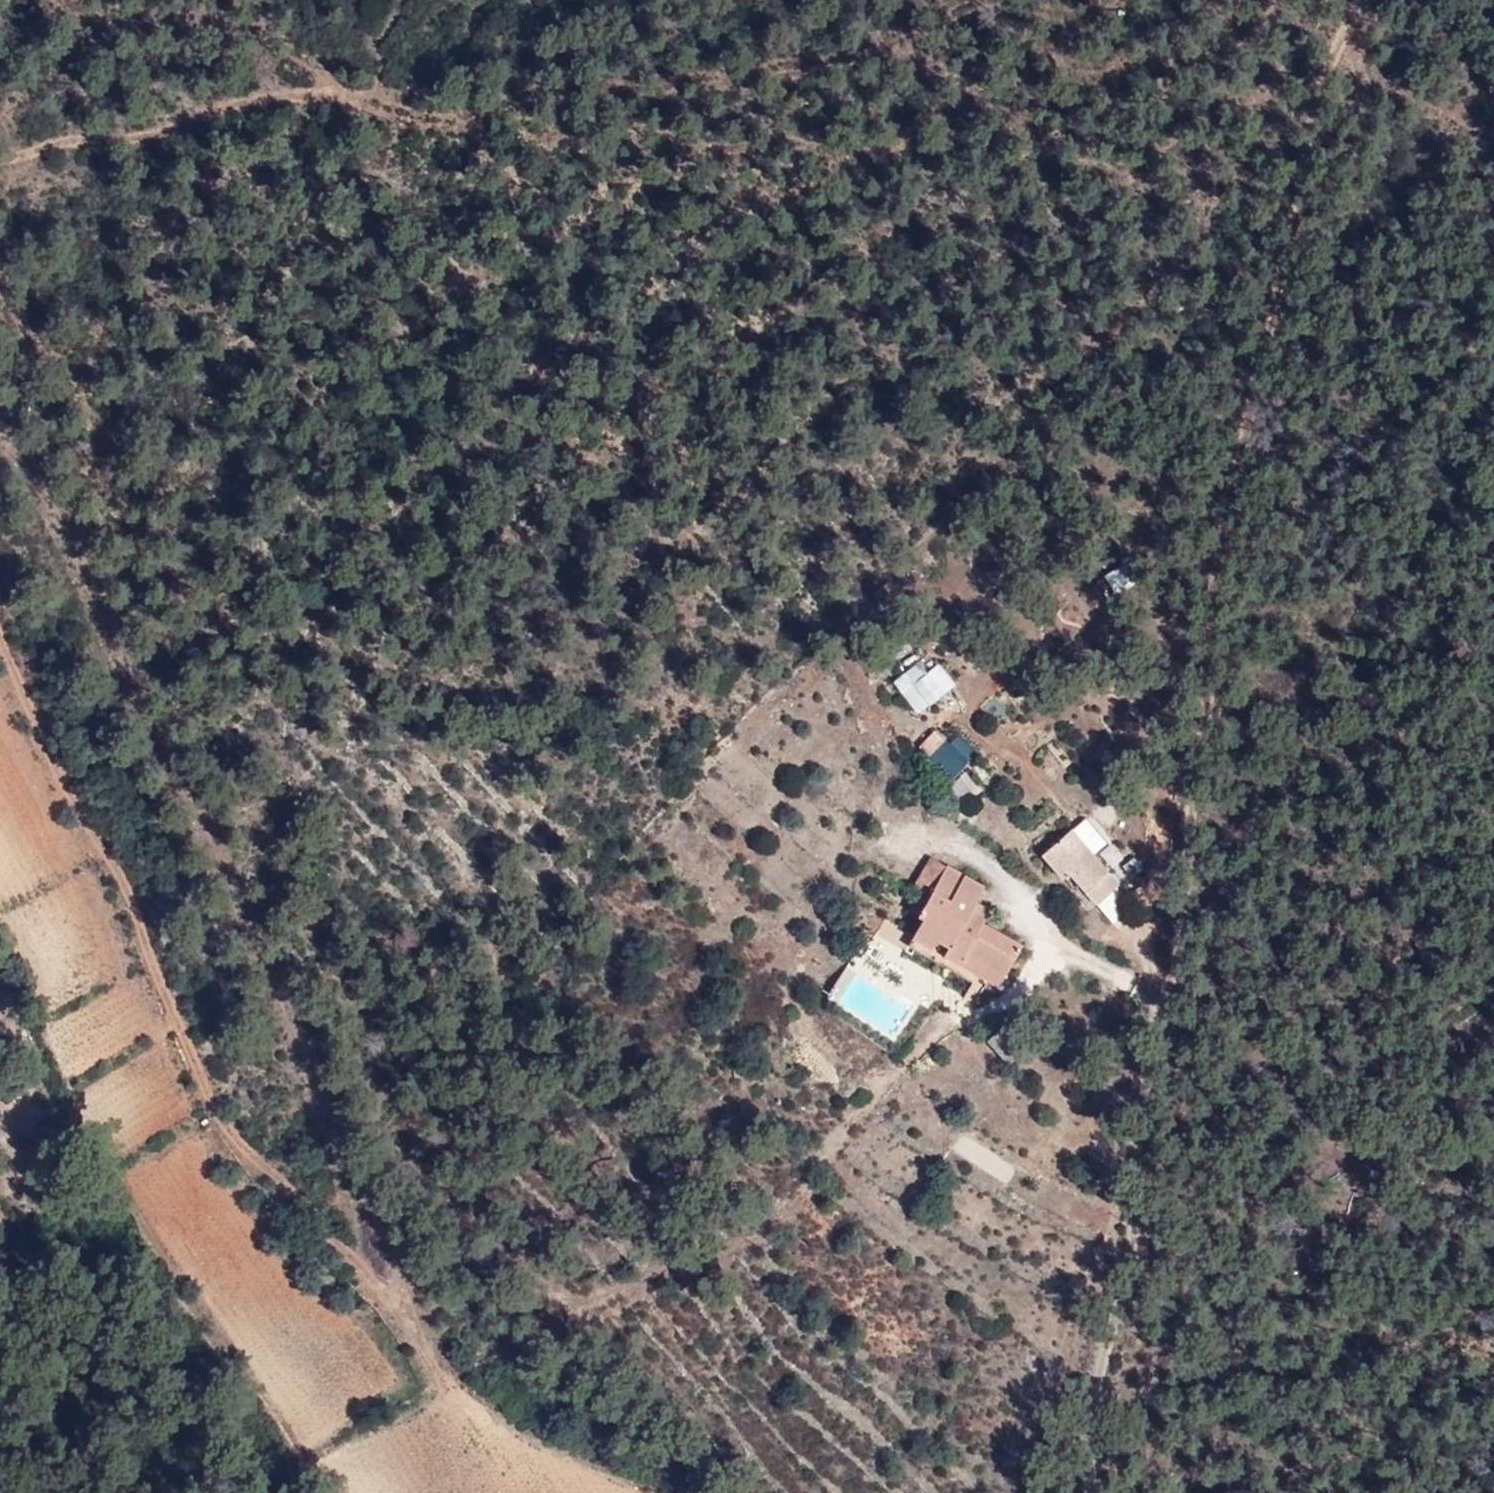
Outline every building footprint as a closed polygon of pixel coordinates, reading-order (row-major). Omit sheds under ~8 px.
[(1113,592),(1137,582),(1128,561),(1104,572),(1113,592)] [(916,712),(948,689),(923,655),(891,679),(916,712)] [(934,726),(918,742),(929,753),(944,737),(934,726)] [(928,756),(949,778),(977,751),(955,729),(928,756)] [(1086,815),(1041,852),(1116,922),(1141,903),(1086,815)] [(983,882),(946,862),(911,942),(1000,984),(1023,942),(983,919),(983,882)]
